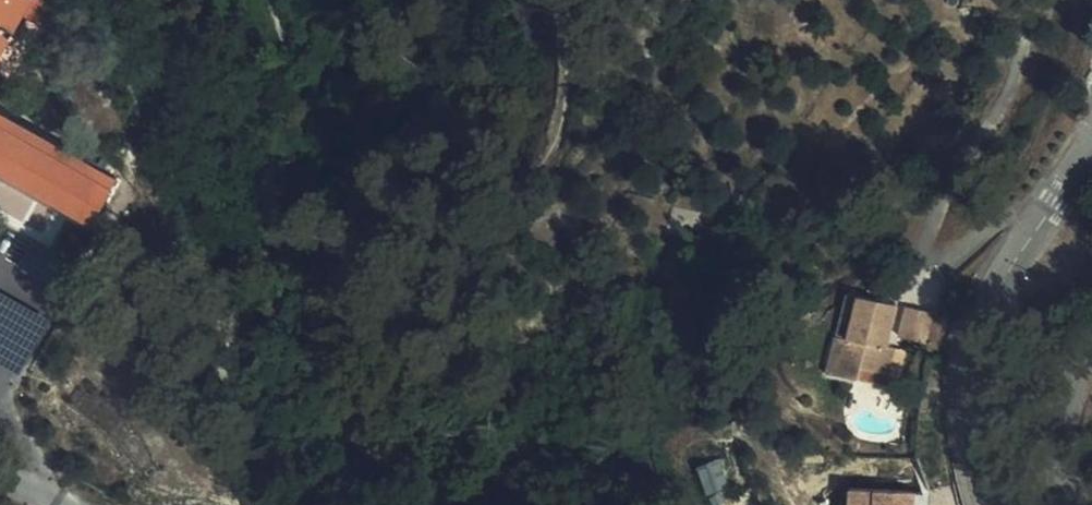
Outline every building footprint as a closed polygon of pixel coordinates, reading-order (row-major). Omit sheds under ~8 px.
[(23,13),(40,21),(52,0),(0,0),(0,53),(23,13)] [(92,222),(117,177),(0,112),(0,170),(92,222)] [(847,338),(858,294),(847,291),(836,334),(847,338)] [(895,303),(858,294),(847,338),(836,334),(827,372),(858,379),(861,367),(887,373),(893,350),(894,345),(886,345),(895,303)] [(899,336),(926,343),(933,312),(905,305),(899,336)] [(905,352),(893,350),(887,373),(861,367),(858,379),(896,388),(905,352)] [(908,496),(845,493),(845,504),(908,504),(908,496)]
